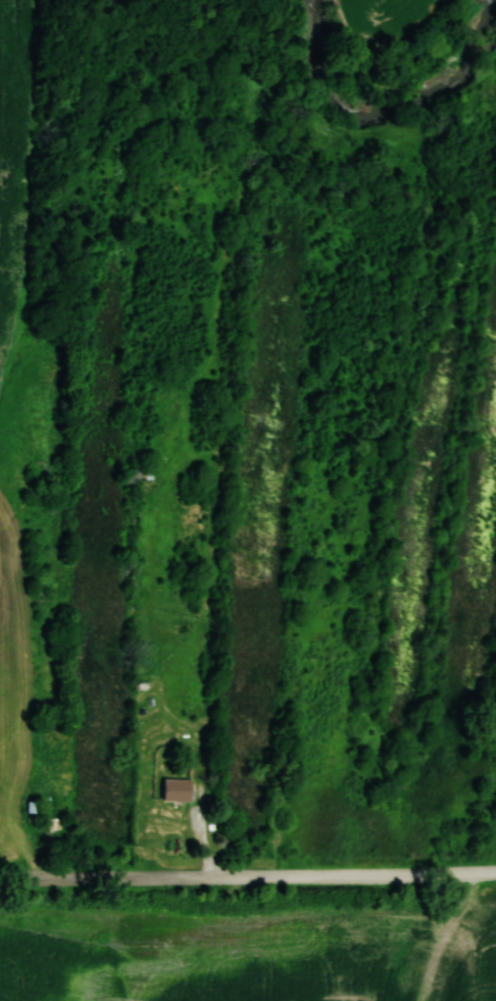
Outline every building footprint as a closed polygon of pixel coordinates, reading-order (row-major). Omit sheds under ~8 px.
[(162,801),(190,801),(190,779),(162,779),(162,801)]
